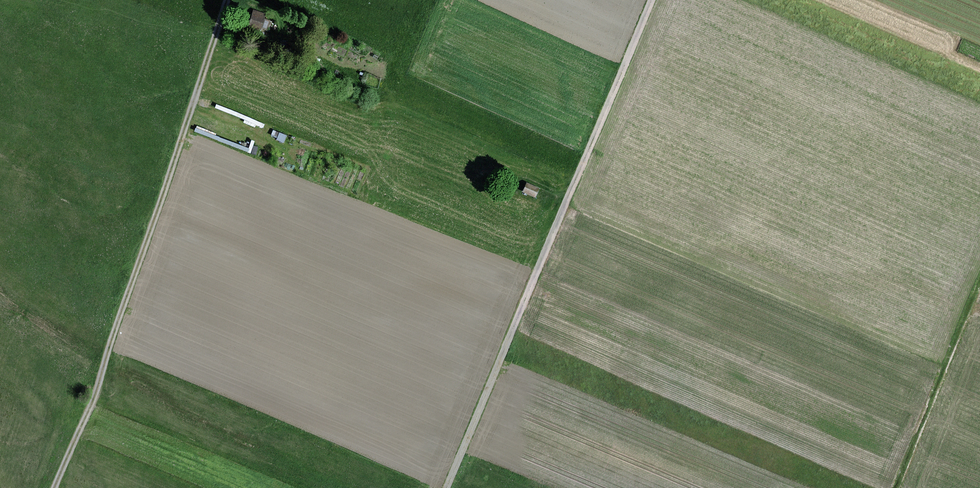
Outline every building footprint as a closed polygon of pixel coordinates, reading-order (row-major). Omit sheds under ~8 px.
[(267,13),(257,10),(252,27),(262,30),(267,13)] [(380,84),(383,75),(370,71),(367,80),(380,84)] [(541,188),(530,183),(527,191),(538,195),(541,188)]
